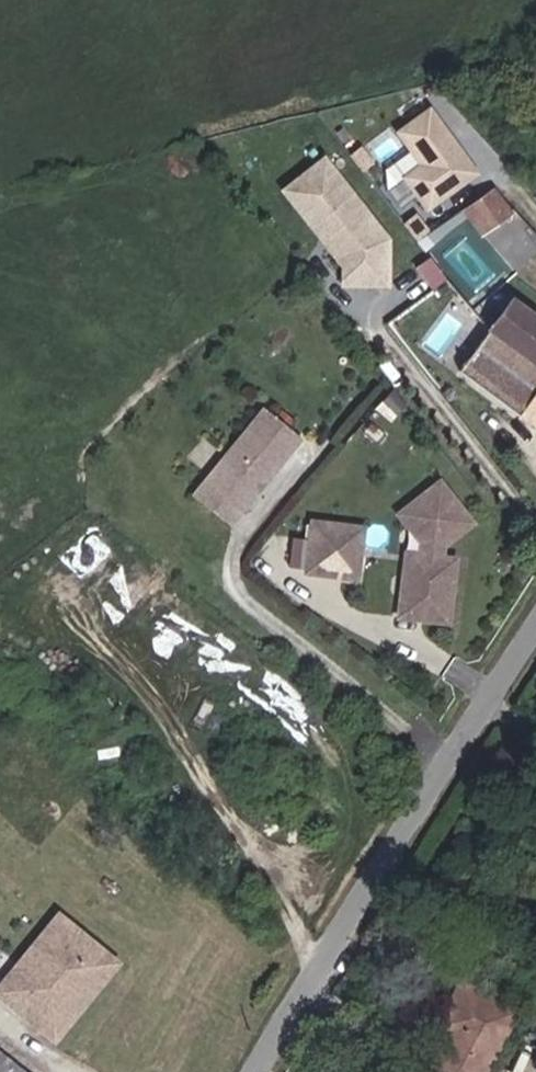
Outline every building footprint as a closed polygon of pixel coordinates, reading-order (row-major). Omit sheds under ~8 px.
[(427,102),(394,131),(409,150),(387,168),(399,182),(403,178),(431,211),(483,168),(427,102)] [(277,190),(364,291),(392,268),(388,263),(407,247),(323,150),(277,190)] [(510,207),(522,197),(503,172),(491,183),(510,207)] [(466,201),(485,225),(510,207),(491,183),(466,201)] [(442,290),(459,278),(426,237),(411,252),(442,290)] [(429,322),(452,302),(442,290),(411,252),(389,272),(429,322)] [(520,413),(535,389),(535,314),(516,299),(462,371),(520,413)] [(301,438),(264,408),(203,482),(239,513),(301,438)] [(239,513),(203,482),(193,495),(229,525),(239,513)] [(445,618),(451,569),(437,567),(439,547),(468,525),(436,484),(396,516),(419,545),(416,565),(402,563),(396,611),(445,618)] [(338,577),(344,527),(307,522),(300,573),(338,577)] [(354,579),(360,529),(344,527),(338,577),(354,579)] [(444,624),(445,618),(396,611),(396,618),(444,624)] [(526,827),(535,832),(535,808),(526,827)] [(82,972),(86,975),(101,955),(42,908),(0,961),(0,1003),(40,1034),(56,1013),(51,1010),(82,972)] [(501,1012),(440,981),(414,1027),(428,1035),(407,1071),(469,1071),(501,1012)] [(0,1054),(0,1071),(23,1071),(0,1054)]
